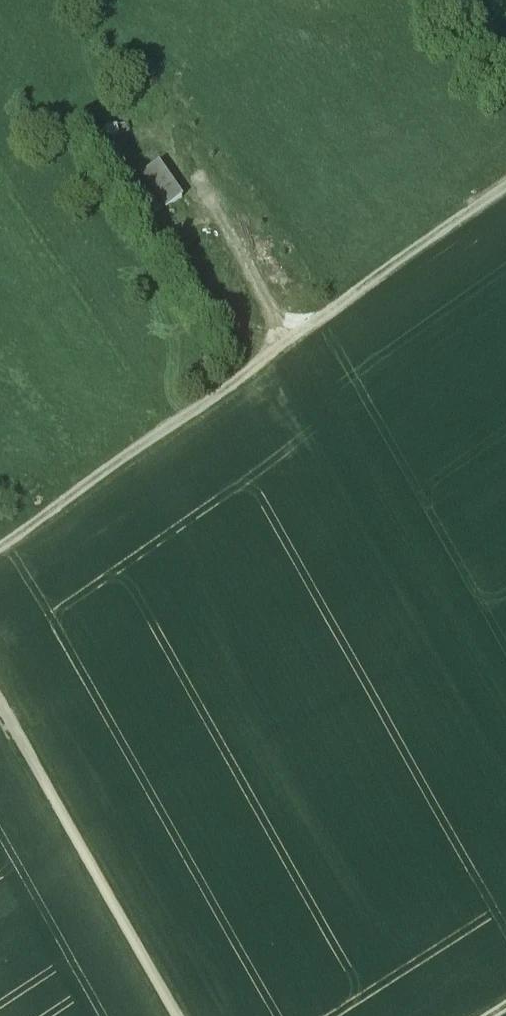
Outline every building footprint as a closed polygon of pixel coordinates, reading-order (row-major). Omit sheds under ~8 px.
[(161,211),(179,198),(149,156),(131,170),(161,211)]
